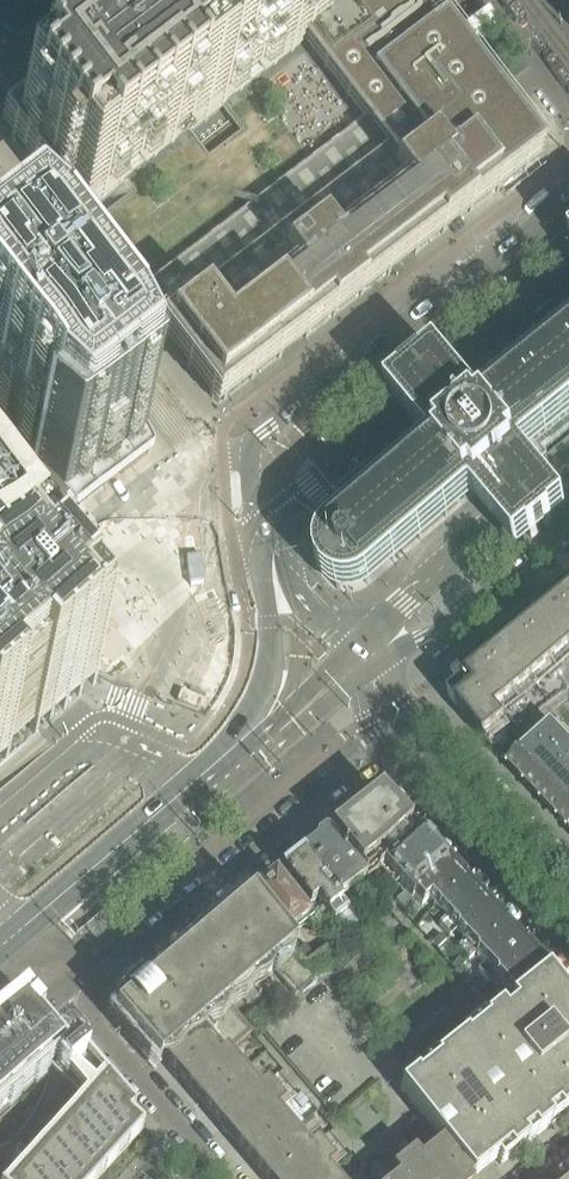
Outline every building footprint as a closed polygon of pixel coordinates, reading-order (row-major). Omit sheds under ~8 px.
[(363,120),(383,146),(393,159),(420,137),(368,69),(401,43),(434,19),(420,0),(161,0),(7,118),(8,120),(4,123),(13,136),(11,137),(56,195),(60,191),(78,215),(74,218),(82,230),(133,297),(363,120)] [(448,38),(434,19),(401,43),(368,69),(420,137),(428,131),(443,150),(445,152),(411,180),(338,236),(300,265),(281,280),(276,273),(224,313),(202,285),(167,312),(153,323),(167,340),(171,337),(191,363),(187,366),(212,399),(214,398),(218,403),(222,400),(223,401),(295,347),(407,261),(526,170),(525,168),(538,159),(534,153),(535,152),(448,38)] [(133,297),(153,323),(167,312),(202,285),(383,146),(363,120),(133,297)] [(443,150),(428,131),(420,137),(393,159),(411,180),(445,152),(443,150)] [(383,146),(202,285),(224,313),(276,273),(281,280),(300,265),(338,236),(411,180),(393,159),(383,146)] [(38,467),(31,472),(74,512),(75,512),(76,513),(77,512),(151,455),(152,454),(153,453),(152,451),(125,400),(118,405),(79,352),(51,315),(57,311),(0,258),(0,418),(38,467)] [(481,409),(461,384),(447,367),(437,356),(422,368),(415,374),(408,380),(402,385),(388,396),(397,407),(411,424),(432,449),(343,525),(329,538),(323,544),(320,551),(318,558),(317,566),(319,573),(323,580),(325,583),(331,588),(338,592),(345,594),(353,594),(361,592),(367,589),(380,578),(473,499),(495,524),(508,541),(517,551),(528,541),(536,535),(544,528),(551,522),(566,510),(557,499),(546,485),(522,458),(568,420),(568,338),(481,409)] [(33,521),(0,477),(0,547),(33,521)] [(56,607),(48,613),(50,614),(77,645),(90,633),(66,601),(65,600),(60,604),(56,607)] [(449,700),(497,759),(505,754),(509,751),(568,701),(568,602),(449,700)] [(0,625),(0,766),(88,689),(96,682),(90,676),(25,603),(0,625)] [(553,728),(519,760),(518,761),(514,764),(568,823),(568,745),(553,728)] [(401,851),(419,838),(417,836),(418,836),(417,835),(416,835),(409,827),(384,800),(372,810),(367,803),(328,834),(364,878),(382,865),(401,851)] [(364,878),(328,834),(302,854),(337,899),(364,878)] [(410,895),(444,865),(445,865),(431,850),(432,850),(423,840),(422,840),(419,837),(419,838),(401,851),(382,865),(410,895)] [(337,899),(302,854),(281,870),(307,903),(315,897),(347,934),(358,926),(337,899)] [(437,907),(464,885),(446,866),(446,867),(444,865),(410,895),(412,897),(413,896),(422,905),(429,899),(437,907)] [(310,918),(275,875),(249,895),(284,939),(310,918)] [(505,929),(484,907),(464,885),(437,907),(436,908),(446,918),(439,926),(449,938),(456,932),(465,942),(458,949),(469,961),(475,955),(505,929)] [(415,905),(410,899),(405,893),(395,901),(406,912),(415,905)] [(252,1033),(228,1004),(270,968),(294,997),(316,978),(305,966),(305,965),(284,939),(249,895),(141,987),(136,982),(125,993),(117,1001),(123,1008),(114,1015),(145,1051),(150,1047),(201,1108),(207,1103),(243,1074),(259,1093),(277,1076),(282,1072),(250,1034),(252,1033)] [(545,972),(526,951),(505,929),(475,955),(485,965),(478,972),(488,984),(495,978),(504,988),(497,994),(500,999),(493,1005),(499,1011),(546,973),(545,972)] [(437,949),(446,941),(441,935),(432,944),(437,949)] [(457,972),(466,964),(460,958),(451,967),(457,972)] [(566,998),(546,973),(499,1011),(424,1071),(413,1080),(399,1090),(407,1100),(409,1099),(444,1142),(444,1143),(473,1178),(472,1178),(474,1178),(483,1172),(496,1161),(500,1166),(568,1111),(568,996),(566,998)] [(476,995),(485,987),(480,981),(471,989),(476,995)] [(53,1067),(65,1078),(73,1070),(85,1056),(63,1031),(62,1032),(62,1033),(54,1040),(23,1004),(0,1024),(0,1112),(53,1067)] [(127,1117),(131,1113),(132,1114),(133,1113),(116,1092),(85,1056),(73,1070),(92,1088),(70,1112),(45,1139),(23,1164),(21,1166),(20,1167),(9,1178),(99,1178),(119,1157),(142,1131),(127,1117)] [(333,1131),(301,1093),(296,1098),(277,1076),(259,1093),(243,1074),(207,1103),(201,1108),(218,1127),(219,1128),(220,1128),(235,1146),(235,1147),(253,1168),(259,1163),(293,1132),(309,1151),(328,1135),(333,1131)] [(473,1178),(444,1143),(444,1142),(409,1099),(407,1100),(422,1119),(400,1137),(404,1143),(382,1160),(378,1155),(371,1160),(368,1162),(367,1162),(365,1178),(472,1178),(473,1178)] [(361,1161),(360,1161),(357,1159),(351,1152),(346,1157),(328,1135),(309,1151),(293,1132),(259,1163),(253,1168),(262,1178),(359,1178),(361,1161)]
